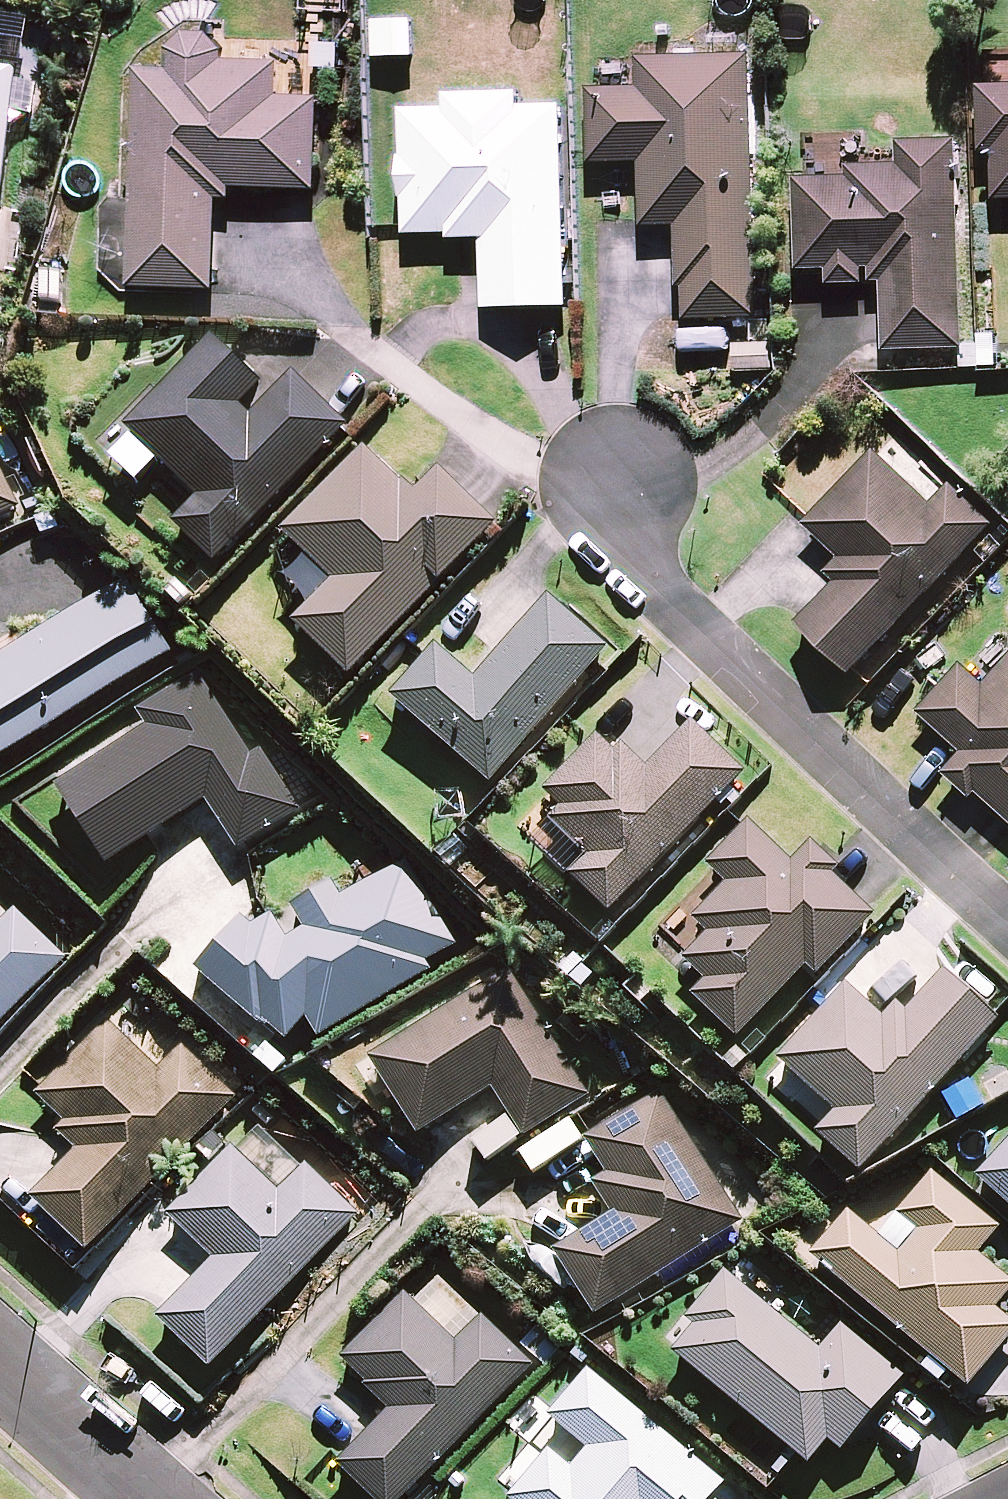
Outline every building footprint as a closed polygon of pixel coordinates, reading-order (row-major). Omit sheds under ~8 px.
[(170,66),(138,65),(133,285),(217,287),(219,197),(233,197),(233,186),(318,188),(321,94),(280,93),(281,60),(224,58),(225,48),(208,31),(187,31),(170,46),(170,66)] [(756,315),(751,54),(639,56),(640,85),(589,86),(591,161),(642,160),(643,225),(677,224),(678,285),(686,285),(687,317),(756,315)] [(17,67),(0,65),(0,208),(17,67)] [(979,83),(980,149),(995,149),(995,197),(1007,197),(1007,82),(979,83)] [(446,105),(402,106),(403,154),(401,154),(402,197),(404,197),(405,232),(449,231),(449,236),(481,235),(483,307),(567,305),(562,102),(520,103),(520,89),(446,91),(446,105)] [(962,346),(955,135),(900,137),(900,161),(848,163),(848,174),(797,176),(800,269),(828,268),(828,283),(864,282),(864,266),(871,266),(871,281),(883,281),(886,349),(962,346)] [(172,521),(213,560),(345,421),(292,371),(250,416),(239,406),(262,382),(211,334),(123,426),(197,495),(172,521)] [(292,622),(349,676),(496,522),(438,468),(416,491),(405,480),(403,483),(364,446),(282,531),(333,579),(292,622)] [(799,620),(852,670),(994,521),(952,482),(933,502),(875,446),(804,520),(841,555),(827,569),(838,579),(799,620)] [(20,508),(0,467),(0,518),(20,508)] [(0,655),(0,759),(172,652),(125,577),(0,655)] [(390,697),(490,782),(608,646),(547,594),(474,678),(436,644),(390,697)] [(56,786),(108,864),(206,800),(239,849),(300,809),(259,747),(250,753),(196,672),(137,711),(147,726),(56,786)] [(956,770),(1007,816),(1007,713),(956,770)] [(568,875),(608,913),(744,771),(691,721),(647,767),(622,743),(614,750),(597,734),(543,791),(560,807),(548,819),(587,856),(568,875)] [(692,994),(737,1038),(806,966),(816,976),(876,913),(834,873),(839,867),(812,841),(793,861),(749,819),(706,864),(726,883),(693,918),(707,932),(682,958),(705,980),(692,994)] [(242,915),(195,968),(260,1024),(264,1019),(287,1039),(306,1017),(318,1036),(431,969),(425,960),(456,942),(406,859),(342,896),(333,880),(292,904),(306,928),(288,939),(272,914),(253,925),(242,915)] [(65,956),(15,908),(0,923),(0,1024),(65,956)] [(507,968),(368,1057),(418,1135),(492,1088),(524,1138),(590,1096),(507,968)] [(817,1131),(860,1170),(998,1018),(944,969),(906,1011),(896,1003),(883,1017),(846,983),(777,1058),(836,1110),(817,1131)] [(31,1197),(86,1250),(235,1095),(181,1045),(160,1067),(109,1018),(36,1093),(66,1122),(57,1131),(76,1150),(31,1197)] [(553,1250),(594,1314),(743,1220),(659,1090),(584,1138),(606,1172),(592,1182),(612,1212),(553,1250)] [(1007,1203),(1007,1142),(977,1176),(1007,1203)] [(157,1317),(209,1367),(358,1212),(305,1163),(278,1190),(232,1147),(167,1214),(214,1258),(157,1317)] [(810,1254),(967,1388),(1007,1340),(1007,1317),(997,1308),(1007,1295),(1007,1277),(978,1252),(1000,1227),(932,1170),(896,1212),(917,1229),(899,1251),(849,1209),(810,1254)] [(693,1324),(672,1349),(808,1463),(828,1439),(842,1451),(904,1376),(842,1323),(820,1349),(725,1270),(685,1318),(693,1324)] [(374,1498),(400,1498),(531,1361),(481,1314),(456,1341),(403,1291),(340,1357),(366,1382),(363,1385),(389,1410),(338,1464),(374,1498)] [(724,1483),(586,1369),(548,1415),(587,1448),(572,1467),(549,1448),(508,1498),(509,1498),(710,1498),(724,1483)]
